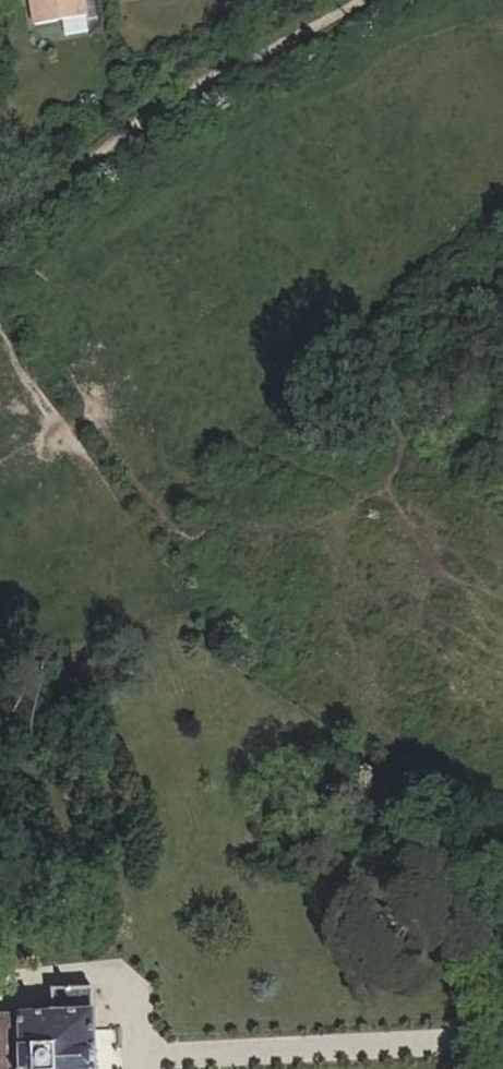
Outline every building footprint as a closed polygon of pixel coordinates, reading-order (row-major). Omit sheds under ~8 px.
[(37,22),(89,14),(87,0),(33,0),(37,22)] [(93,990),(53,992),(54,1013),(0,1016),(0,1065),(0,1068),(97,1068),(93,990)]
